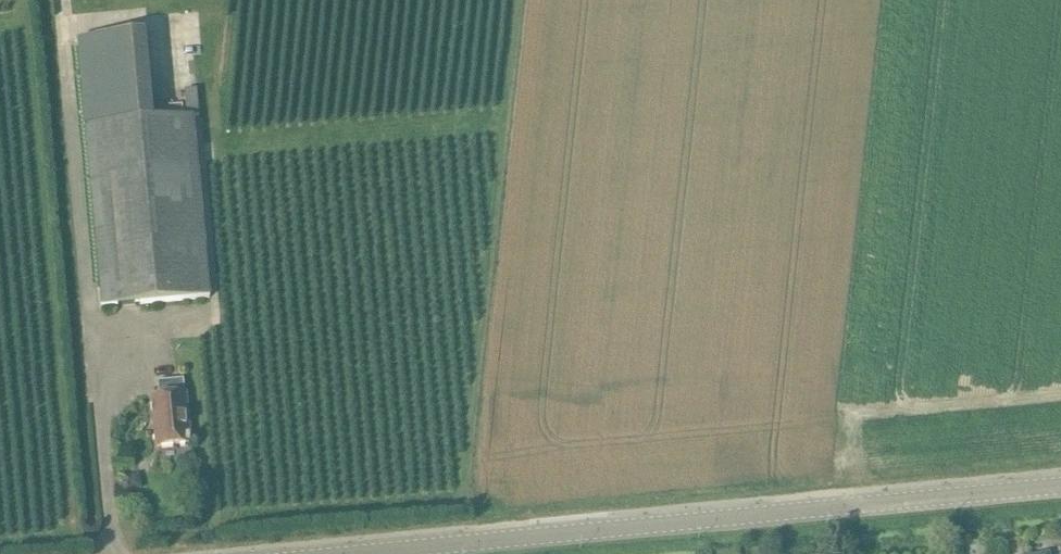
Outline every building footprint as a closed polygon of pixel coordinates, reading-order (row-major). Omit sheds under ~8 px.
[(210,299),(193,117),(198,117),(196,89),(184,91),(187,118),(183,118),(182,105),(150,109),(145,35),(76,42),(83,128),(100,309),(210,299)] [(157,398),(151,398),(156,448),(188,444),(181,380),(155,383),(157,398)] [(138,473),(122,477),(126,492),(142,489),(138,473)]
